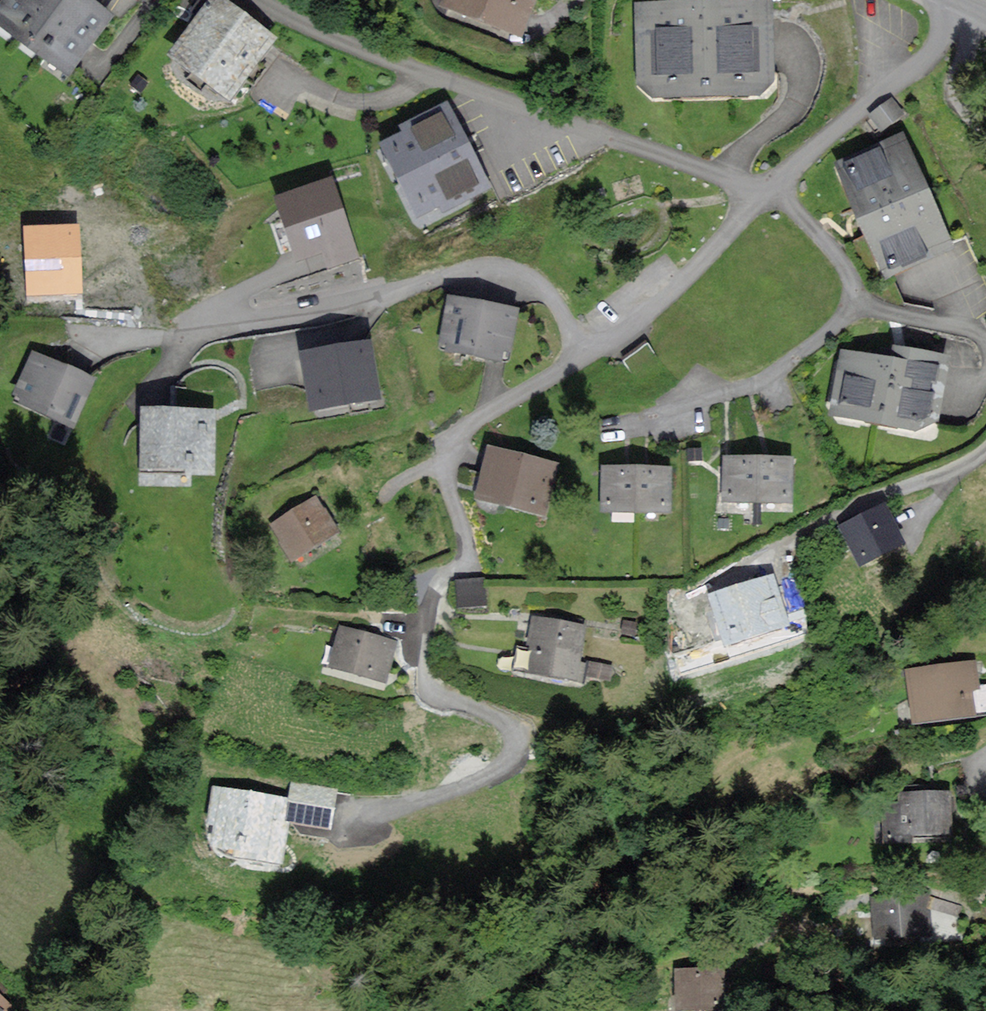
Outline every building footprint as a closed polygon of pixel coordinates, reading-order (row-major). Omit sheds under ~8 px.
[(91,0),(6,0),(0,8),(0,20),(67,71),(110,15),(91,0)] [(222,0),(212,0),(172,52),(229,95),(273,38),(222,0)] [(444,2),(519,32),(531,0),(445,0),(444,2)] [(768,2),(645,5),(646,96),(766,93),(770,82),(768,2)] [(881,129),(905,113),(893,96),(870,112),(881,129)] [(486,186),(448,104),(405,124),(408,132),(386,142),(418,212),(441,201),(443,206),(486,186)] [(950,243),(903,138),(841,166),(888,271),(950,243)] [(329,180),(278,198),(299,257),(325,248),(331,264),(355,256),(329,180)] [(26,294),(83,292),(80,223),(23,225),(26,294)] [(514,309),(451,298),(444,338),(453,340),(451,348),(505,358),(514,309)] [(368,341),(304,353),(313,407),(378,395),(368,341)] [(916,429),(936,417),(948,357),(892,346),(890,358),(844,349),(831,412),(916,429)] [(92,379),(34,353),(16,391),(26,395),(22,402),(71,424),(92,379)] [(211,410),(143,410),(143,464),(211,464),(211,410)] [(556,465),(490,448),(478,495),(544,511),(556,465)] [(726,456),(726,499),(759,499),(759,456),(726,456)] [(792,500),(792,457),(759,456),(759,499),(792,500)] [(602,509),(635,510),(636,466),(603,466),(602,509)] [(668,510),(669,467),(636,466),(635,510),(668,510)] [(334,530),(314,499),(273,526),(293,557),(334,530)] [(903,541),(884,505),(844,526),(862,562),(903,541)] [(481,579),(458,582),(460,603),(483,601),(481,579)] [(769,586),(718,603),(730,638),(781,621),(769,586)] [(583,627),(535,619),(530,647),(535,648),(531,669),(575,677),(583,627)] [(394,643),(341,628),(331,664),(383,679),(394,643)] [(974,661),(910,670),(917,719),(971,711),(968,687),(977,685),(974,661)] [(947,794),(888,793),(887,839),(909,839),(909,829),(947,830),(947,794)] [(923,897),(878,898),(878,939),(924,938),(923,897)] [(697,973),(679,973),(678,1007),(715,1008),(716,973),(697,973)] [(0,997),(0,1010),(4,1010),(9,1005),(0,997)]
